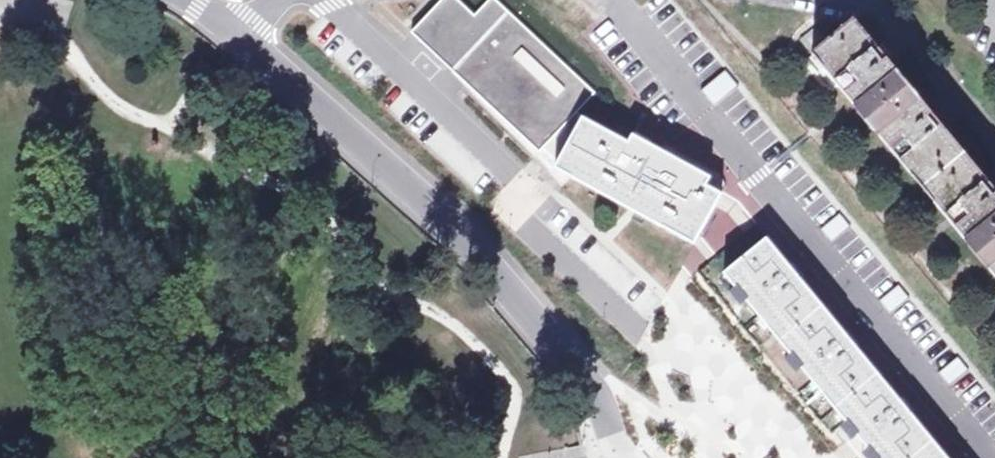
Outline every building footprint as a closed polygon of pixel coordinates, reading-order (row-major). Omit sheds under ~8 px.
[(411,30),(452,69),(537,152),(542,147),(549,153),(557,161),(581,118),(576,111),(594,93),(498,0),(488,0),(474,14),(460,0),(440,0),(411,30)] [(850,17),(842,24),(823,39),(807,52),(994,273),(994,188),(850,17)] [(823,39),(811,25),(795,38),(807,52),(823,39)] [(537,152),(452,69),(451,70),(528,151),(560,186),(570,176),(553,167),(555,165),(557,161),(549,153),(542,147),(537,152)] [(729,69),(704,90),(714,101),(739,81),(729,69)] [(704,186),(708,178),(621,130),(617,138),(581,118),(557,161),(555,165),(553,167),(570,176),(622,205),(629,209),(692,244),(713,206),(719,195),(704,186)] [(844,210),(820,231),(829,242),(854,221),(844,210)] [(913,417),(892,392),(765,238),(722,274),(844,421),(850,428),(870,453),(874,457),(947,457),(913,417)] [(904,282),(878,302),(888,314),(913,293),(904,282)] [(960,351),(935,372),(945,383),(970,362),(960,351)]
